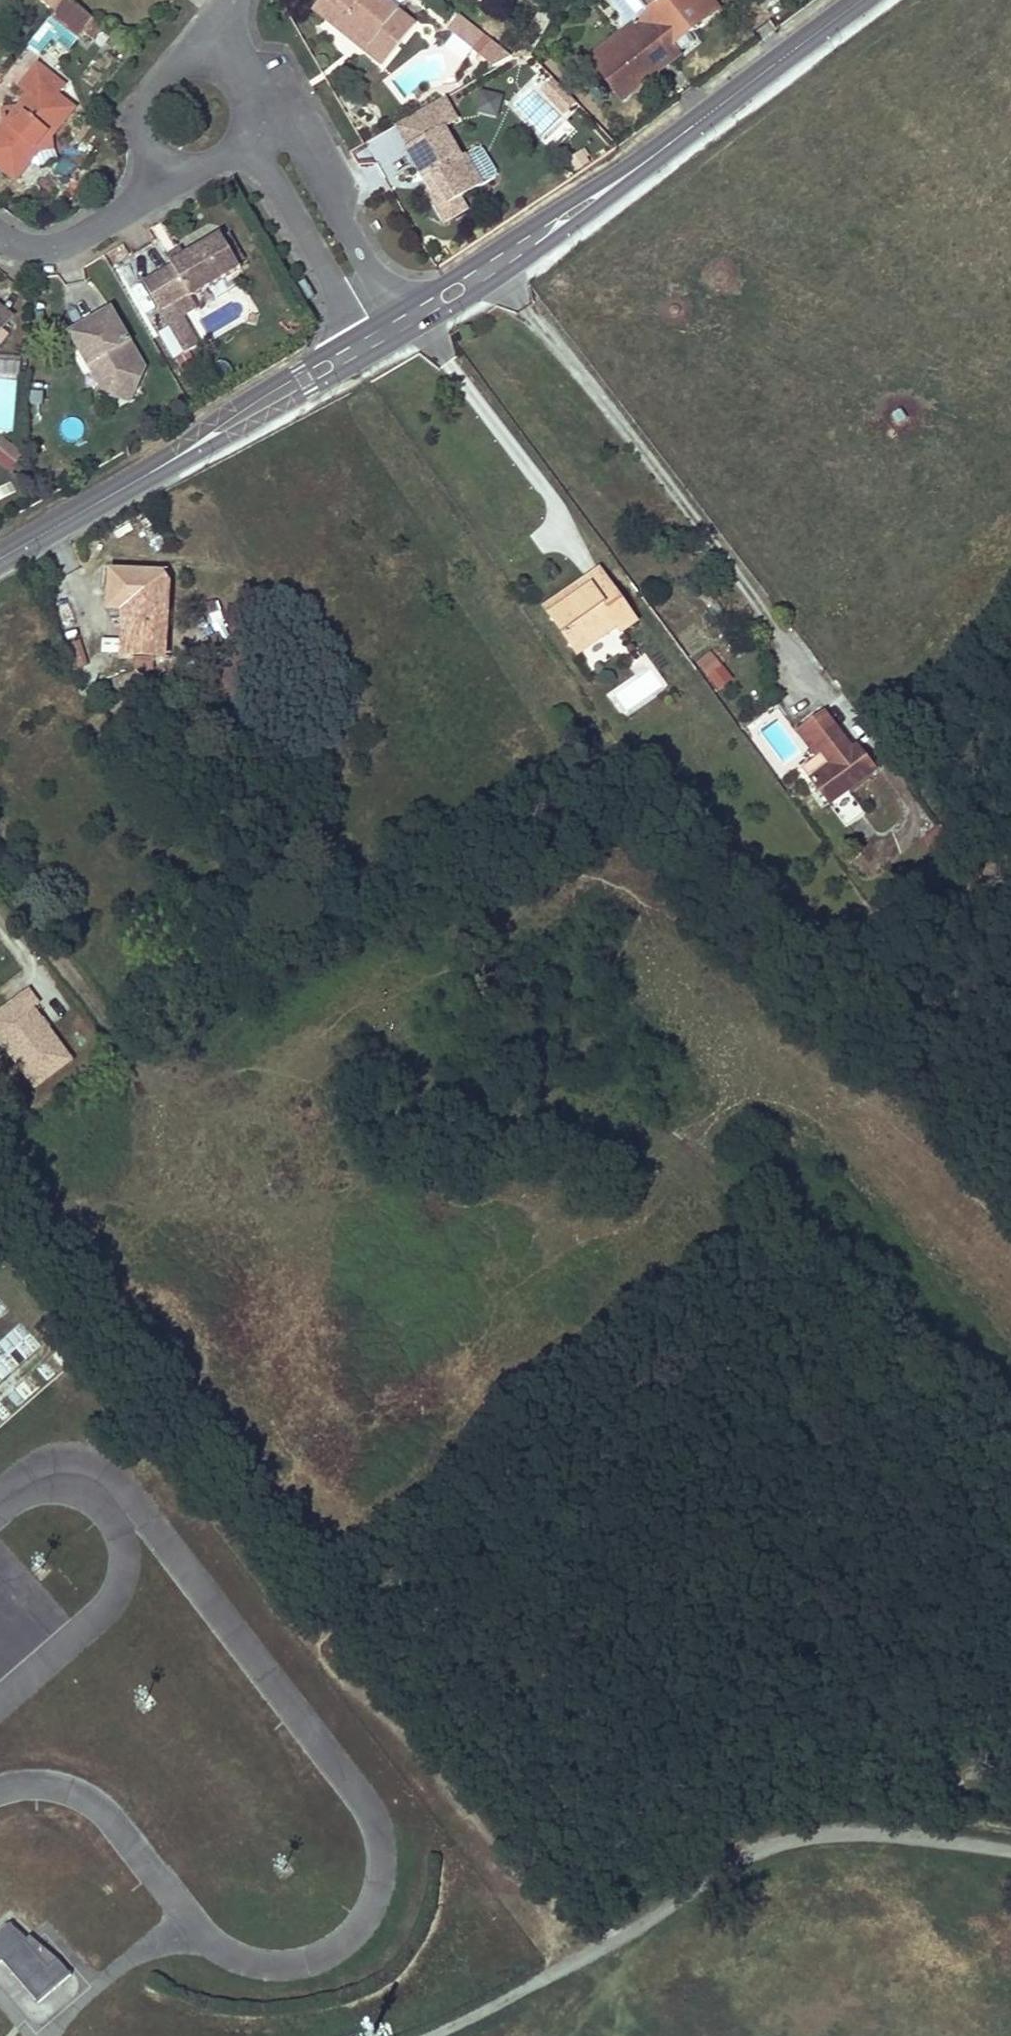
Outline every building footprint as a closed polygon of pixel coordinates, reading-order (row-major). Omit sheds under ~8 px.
[(58,9),(65,0),(46,0),(58,9)] [(51,17),(79,39),(94,19),(70,0),(65,0),(58,9),(51,17)] [(328,20),(344,0),(325,0),(317,11),(328,20)] [(328,20),(341,31),(348,23),(373,44),(367,51),(386,65),(418,25),(387,0),(344,0),(328,20)] [(607,2),(627,27),(588,57),(623,100),(680,56),(673,46),(718,9),(712,0),(610,0),(607,2)] [(448,28),(474,48),(485,34),(459,14),(448,28)] [(348,23),(341,31),(367,51),(373,44),(348,23)] [(112,34),(103,27),(94,37),(103,45),(112,34)] [(491,39),(479,55),(495,68),(513,57),(491,39)] [(0,129),(0,168),(17,182),(40,154),(36,150),(50,132),(55,136),(78,109),(59,94),(66,85),(40,63),(22,86),(30,93),(24,101),(26,112),(12,129),(0,129)] [(562,115),(573,104),(553,82),(541,92),(562,115)] [(500,117),(502,94),(479,92),(477,115),(500,117)] [(0,129),(12,129),(26,112),(24,101),(18,108),(2,109),(5,123),(0,129)] [(431,105),(416,113),(429,136),(409,147),(407,148),(425,181),(433,177),(439,187),(431,191),(428,193),(446,226),(469,213),(461,199),(483,186),(466,157),(463,159),(431,105)] [(416,113),(397,125),(409,147),(429,136),(416,113)] [(36,150),(40,154),(55,150),(55,136),(50,132),(36,150)] [(433,177),(425,181),(431,191),(439,187),(433,177)] [(186,257),(173,265),(174,267),(145,284),(164,314),(192,298),(193,300),(243,269),(222,235),(186,257)] [(168,258),(173,265),(186,257),(183,251),(168,258)] [(10,317),(0,309),(0,331),(10,317)] [(70,333),(91,368),(98,364),(105,376),(101,385),(99,391),(115,398),(137,385),(144,368),(110,309),(70,333)] [(98,364),(91,368),(101,385),(105,376),(98,364)] [(137,385),(115,398),(129,404),(137,385)] [(5,441),(0,448),(0,459),(16,472),(27,459),(5,441)] [(107,570),(106,613),(120,613),(170,615),(172,573),(107,570)] [(599,570),(560,598),(565,606),(604,577),(599,570)] [(565,606),(560,598),(546,607),(578,653),(617,624),(622,631),(635,621),(604,577),(565,606)] [(169,662),(170,615),(120,613),(118,661),(169,662)] [(712,652),(697,662),(716,689),(731,678),(712,652)] [(824,712),(798,732),(816,756),(822,752),(832,766),(812,780),(846,826),(863,812),(846,789),(873,768),(857,747),(852,750),(824,712)] [(32,991),(0,1013),(0,1043),(33,1090),(74,1062),(36,1008),(41,1005),(32,991)] [(0,1934),(0,1966),(36,2008),(69,1980),(56,1964),(45,1973),(23,1946),(7,1928),(0,1934)] [(56,1964),(25,1944),(23,1946),(45,1973),(56,1964)]
